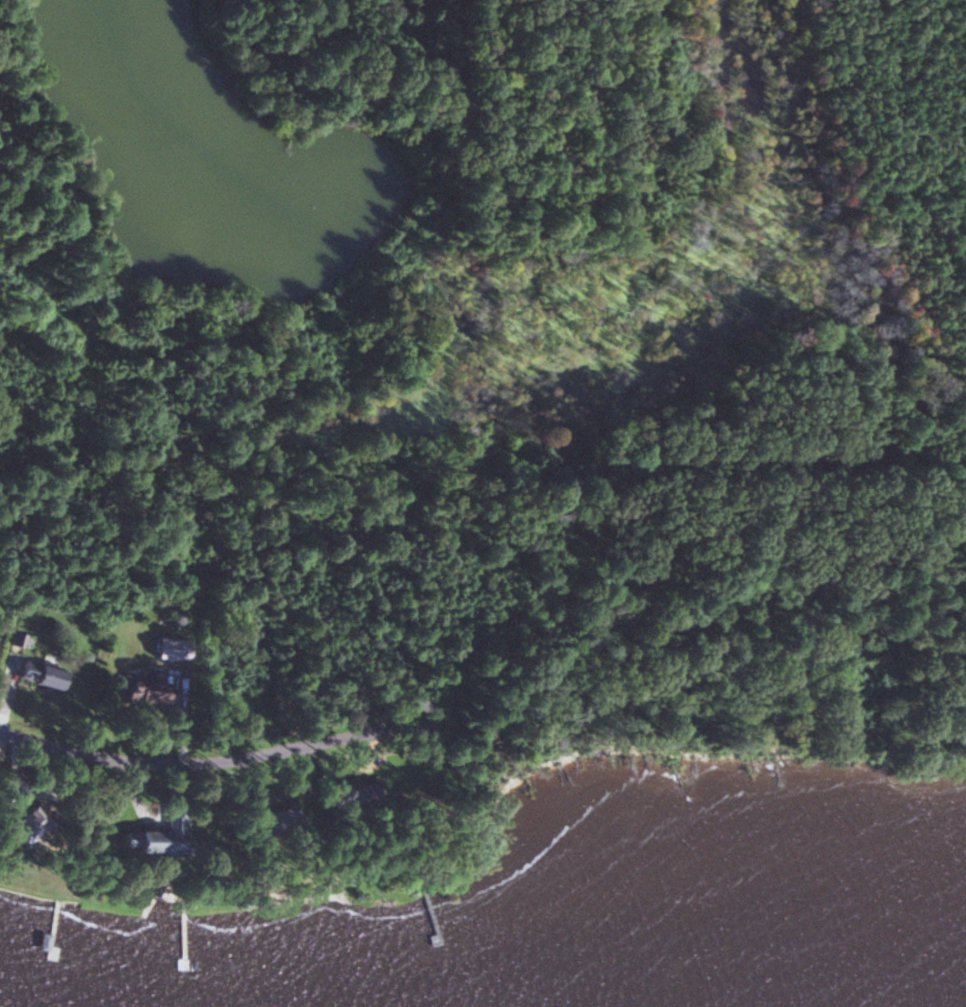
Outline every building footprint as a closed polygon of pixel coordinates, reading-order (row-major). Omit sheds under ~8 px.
[(15,678),(53,692),(60,674),(21,660),(15,678)] [(121,672),(121,704),(167,705),(167,673),(121,672)] [(373,776),(323,786),(327,804),(377,795),(373,776)] [(46,822),(28,803),(3,826),(21,846),(46,822)] [(289,806),(250,813),(254,834),(293,827),(289,806)] [(181,853),(182,807),(165,807),(165,830),(121,830),(121,851),(181,853)]
